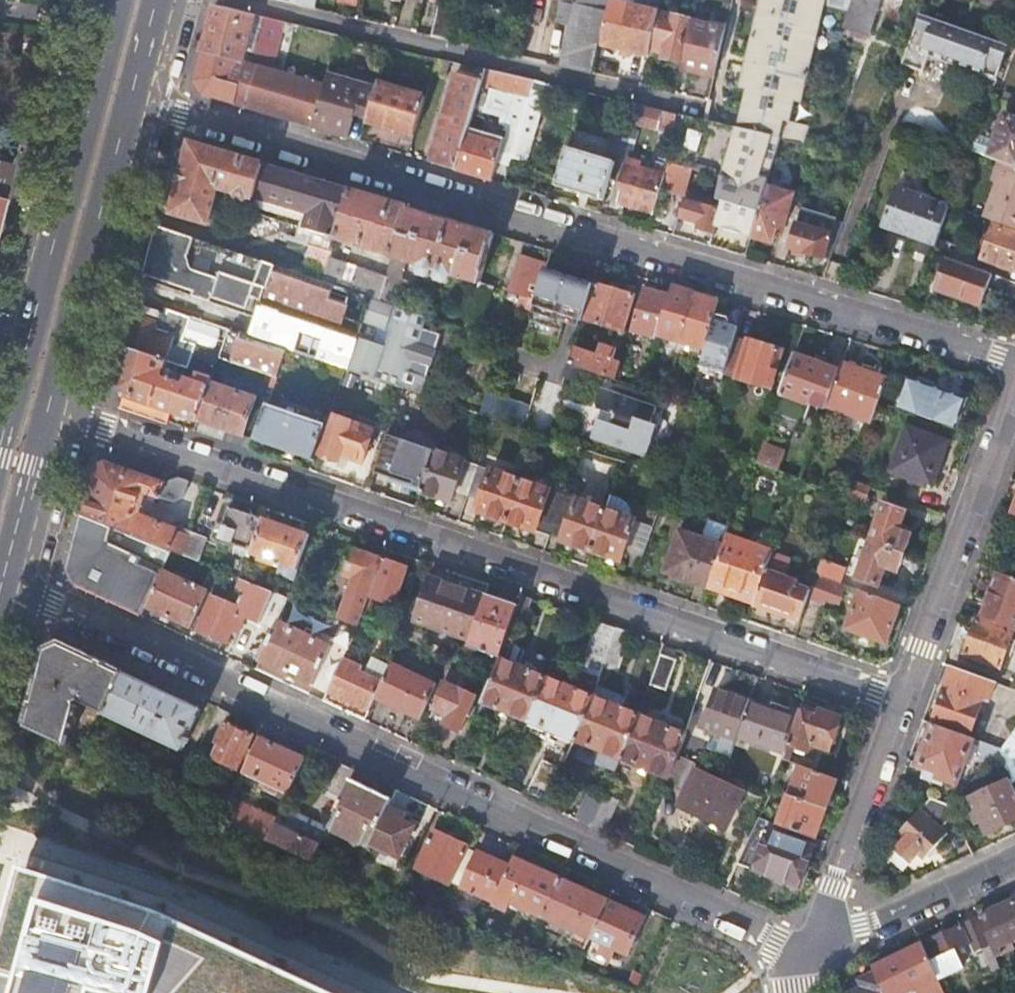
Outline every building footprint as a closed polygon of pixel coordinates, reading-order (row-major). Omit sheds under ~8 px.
[(317,11),(319,0),(271,0),(317,11)] [(610,0),(579,0),(578,3),(577,6),(564,4),(559,24),(573,27),(564,68),(594,75),(600,46),(610,1),(610,0)] [(852,0),(761,0),(742,90),(749,92),(744,112),(792,123),(797,102),(804,103),(825,6),(849,11),(852,0)] [(878,0),(852,0),(849,11),(844,26),(869,35),(878,0)] [(660,13),(610,1),(600,46),(650,57),(660,13)] [(440,6),(433,38),(448,41),(455,9),(440,6)] [(215,7),(203,53),(243,64),(256,16),(215,7)] [(680,61),(690,19),(663,13),(654,52),(664,57),(680,61)] [(927,55),(996,79),(1008,47),(920,15),(891,94),(910,100),(927,55)] [(683,68),(717,75),(727,31),(693,24),(683,68)] [(204,96),(313,128),(326,86),(243,64),(203,53),(195,82),(204,96)] [(479,76),(485,78),(487,70),(481,69),(479,76)] [(514,102),(529,105),(536,82),(487,70),(485,78),(484,82),(483,86),(516,94),(514,102)] [(457,74),(431,163),(458,171),(469,135),(483,86),(484,82),(457,74)] [(313,128),(349,139),(355,115),(368,119),(377,89),(329,76),(326,86),(313,128)] [(367,123),(416,136),(427,98),(378,85),(377,89),(368,119),(367,123)] [(660,130),(664,113),(635,107),(631,124),(660,130)] [(782,139),(788,140),(792,123),(744,112),(741,130),(782,139)] [(670,165),(694,171),(708,122),(684,116),(670,165)] [(989,158),(999,162),(1004,164),(1014,168),(1014,120),(1005,117),(989,158)] [(717,227),(753,238),(768,186),(782,139),(741,130),(737,129),(708,122),(694,171),(688,193),(683,219),(716,233),(717,227)] [(458,171),(493,181),(504,146),(489,141),(491,135),(485,133),(483,139),(469,135),(458,171)] [(611,156),(618,158),(622,143),(615,141),(611,156)] [(264,166),(192,145),(174,215),(210,226),(219,191),(256,199),(264,166)] [(557,186),(605,200),(616,162),(569,148),(557,186)] [(655,214),(663,188),(666,176),(640,168),(641,164),(630,160),(622,187),(628,188),(624,204),(655,214)] [(993,180),(997,182),(1004,164),(999,162),(993,180)] [(13,166),(2,164),(0,163),(0,200),(4,201),(13,166)] [(1004,164),(997,182),(984,219),(1014,230),(1014,228),(1014,168),(1004,164)] [(663,188),(688,193),(694,171),(670,165),(666,176),(663,188)] [(350,191),(264,166),(256,199),(311,215),(306,230),(315,232),(336,239),(350,191)] [(768,186),(753,238),(774,244),(776,238),(779,228),(784,230),(795,195),(768,186)] [(928,244),(935,246),(938,238),(949,206),(897,187),(882,227),(917,240),(911,257),(923,261),(928,244)] [(409,209),(350,191),(336,239),(336,240),(395,257),(409,209)] [(495,234),(409,209),(395,257),(395,259),(422,267),(421,274),(429,279),(435,271),(440,273),(440,282),(447,284),(452,276),(480,284),(481,281),(495,234)] [(790,248),(830,260),(839,238),(810,228),(805,226),(806,221),(799,219),(790,248)] [(992,225),(981,260),(1014,272),(1014,234),(992,225)] [(420,394),(442,334),(424,328),(428,316),(382,301),(324,282),(157,227),(143,280),(211,303),(259,319),(253,337),(288,349),(405,389),(419,394),(420,394)] [(781,240),(784,230),(779,228),(776,238),(781,240)] [(336,239),(315,232),(310,246),(332,252),(336,240),(336,239)] [(935,246),(933,252),(945,257),(969,266),(974,252),(938,238),(935,246)] [(534,300),(546,264),(521,256),(513,282),(525,286),(522,296),(534,300)] [(981,305),(992,274),(969,266),(945,257),(933,288),(981,305)] [(330,259),(324,282),(382,301),(389,279),(330,259)] [(589,277),(546,264),(534,300),(526,325),(571,339),(589,277)] [(623,331),(626,331),(636,296),(597,285),(587,320),(618,329),(617,333),(622,335),(623,331)] [(682,343),(696,293),(673,287),(670,296),(659,336),(682,343)] [(658,338),(659,336),(670,296),(645,289),(633,331),(658,338)] [(714,320),(720,301),(696,293),(682,343),(706,350),(714,320)] [(259,319),(211,303),(205,322),(229,329),(253,337),(259,319)] [(199,373),(212,378),(219,359),(221,354),(184,341),(192,317),(169,309),(163,325),(158,324),(162,313),(137,305),(125,348),(186,369),(199,373)] [(724,323),(714,320),(706,350),(700,372),(723,379),(724,375),(735,338),(737,333),(723,329),(724,323)] [(738,327),(724,323),(723,329),(737,333),(738,327)] [(277,378),(288,349),(253,337),(229,329),(221,354),(219,359),(267,375),(277,378)] [(782,350),(735,338),(724,375),(771,388),(782,350)] [(170,412),(197,422),(210,384),(212,378),(199,373),(195,382),(183,378),(186,369),(125,348),(116,383),(123,396),(120,405),(154,417),(167,422),(170,412)] [(624,363),(576,348),(571,365),(581,368),(618,381),(624,363)] [(840,372),(794,354),(780,394),(811,405),(812,404),(827,409),(828,406),(840,372)] [(843,363),(840,372),(828,406),(872,422),(887,378),(843,363)] [(571,365),(570,364),(566,376),(577,380),(581,368),(571,365)] [(264,384),(274,388),(277,378),(267,375),(264,384)] [(210,384),(197,422),(243,438),(256,400),(231,391),(234,383),(225,378),(222,388),(210,384)] [(947,424),(955,427),(966,400),(907,378),(897,406),(915,413),(947,424)] [(353,386),(344,383),(340,394),(349,397),(353,386)] [(651,423),(656,406),(601,388),(596,404),(600,410),(591,438),(637,453),(640,444),(650,447),(657,425),(651,423)] [(811,405),(780,394),(773,412),(805,424),(811,405)] [(255,442),(315,462),(327,426),(268,405),(255,442)] [(911,427),(906,426),(890,471),(932,485),(948,440),(941,438),(947,424),(915,413),(911,427)] [(364,463),(376,429),(334,415),(321,454),(340,461),(342,455),(364,463)] [(390,482),(421,493),(436,450),(389,434),(378,465),(393,470),(390,482)] [(762,443),(756,462),(778,470),(785,451),(762,443)] [(715,455),(726,459),(728,448),(717,446),(715,455)] [(456,491),(468,495),(479,465),(436,450),(421,493),(451,503),(456,491)] [(172,551),(197,561),(205,537),(187,530),(185,534),(140,515),(142,498),(174,503),(182,498),(188,481),(177,478),(162,483),(127,471),(106,464),(93,472),(81,514),(172,551)] [(477,512),(507,522),(521,480),(479,465),(468,495),(481,499),(477,512)] [(507,522),(549,537),(564,494),(521,480),(507,522)] [(871,502),(876,489),(851,480),(845,496),(864,502),(865,501),(871,502)] [(549,537),(592,551),(606,509),(564,494),(549,537)] [(611,496),(606,509),(632,518),(631,510),(628,502),(611,496)] [(871,541),(901,552),(907,534),(898,530),(905,511),(884,504),(871,541)] [(253,550),(264,519),(230,507),(219,539),(253,550)] [(622,561),(626,550),(636,520),(637,519),(632,518),(606,509),(592,551),(622,561)] [(147,607),(163,571),(172,551),(81,514),(67,570),(73,584),(143,617),(147,607)] [(298,570),(311,535),(264,519),(253,550),(251,554),(298,570)] [(626,550),(643,556),(653,526),(636,520),(626,550)] [(667,572),(710,587),(729,535),(709,529),(705,539),(681,531),(667,572)] [(743,593),(757,598),(772,557),(774,551),(729,535),(710,587),(741,598),(743,593)] [(894,570),(901,552),(871,541),(858,578),(878,585),(885,567),(894,570)] [(339,619),(358,626),(369,596),(379,567),(382,559),(349,548),(342,567),(350,570),(352,576),(339,619)] [(757,598),(755,603),(801,618),(808,598),(812,587),(786,577),(790,563),(772,557),(757,598)] [(817,574),(840,582),(845,567),(822,559),(817,574)] [(379,567),(369,596),(394,605),(407,568),(389,561),(386,569),(379,567)] [(341,572),(352,576),(350,570),(342,567),(341,572)] [(192,628),(209,592),(163,571),(147,607),(192,628)] [(998,572),(997,577),(987,603),(982,620),(1014,631),(1014,578),(998,572)] [(412,621),(470,642),(486,594),(429,574),(412,621)] [(987,603),(997,577),(991,575),(982,600),(987,603)] [(812,587),(808,598),(825,603),(827,597),(840,602),(846,588),(816,577),(812,587)] [(263,624),(277,594),(255,585),(242,612),(213,599),(198,631),(227,645),(235,628),(240,631),(246,619),(263,624)] [(887,644),(901,605),(860,590),(846,629),(887,644)] [(277,621),(288,598),(277,594),(263,624),(274,629),(277,621)] [(501,656),(508,637),(515,616),(519,606),(486,594),(470,642),(468,645),(501,656)] [(526,619),(533,600),(522,596),(519,606),(515,616),(526,619)] [(1000,668),(1013,632),(978,619),(965,655),(1000,668)] [(330,646),(277,621),(274,629),(260,660),(313,685),(330,646)] [(599,676),(603,666),(616,629),(598,622),(581,670),(599,676)] [(619,672),(632,634),(616,629),(603,666),(619,672)] [(492,681),(539,700),(547,678),(519,666),(524,652),(508,637),(501,656),(492,681)] [(46,650),(26,728),(66,747),(75,707),(78,704),(104,713),(122,673),(83,655),(60,644),(46,650)] [(677,661),(660,655),(649,685),(666,691),(677,661)] [(363,667),(343,658),(328,692),(369,711),(375,697),(382,681),(364,673),(363,667)] [(382,681),(389,666),(371,658),(364,673),(382,681)] [(420,718),(436,684),(390,663),(389,666),(382,681),(375,697),(420,718)] [(990,681),(954,668),(933,725),(971,738),(990,681)] [(449,670),(433,709),(447,717),(444,724),(460,731),(475,696),(456,687),(462,675),(449,670)] [(122,673),(104,713),(180,749),(199,709),(122,673)] [(539,700),(585,718),(593,696),(547,678),(539,700)] [(489,704),(529,721),(539,700),(492,681),(477,715),(482,718),(489,704)] [(593,696),(623,709),(627,698),(596,685),(593,696)] [(736,740),(737,737),(750,701),(718,690),(700,727),(714,732),(736,740)] [(631,737),(639,715),(623,709),(593,696),(585,718),(631,737)] [(575,740),(585,718),(539,700),(529,721),(575,740)] [(737,737),(785,753),(797,717),(750,701),(737,737)] [(818,717),(820,710),(802,704),(799,710),(818,717)] [(785,753),(783,759),(800,765),(804,767),(812,744),(829,750),(836,744),(842,726),(841,717),(820,710),(818,717),(799,710),(797,717),(785,753)] [(677,756),(685,734),(639,715),(631,737),(677,756)] [(621,759),(631,737),(585,718),(575,740),(601,750),(595,764),(616,772),(621,759)] [(237,769),(253,734),(226,722),(213,758),(237,769)] [(971,738),(933,725),(919,763),(940,771),(936,782),(943,784),(945,779),(959,784),(975,740),(971,738)] [(736,740),(714,732),(708,749),(731,756),(736,740)] [(304,758),(258,737),(242,772),(265,782),(279,789),(276,794),(285,799),(304,758)] [(667,778),(677,756),(631,737),(621,759),(667,778)] [(194,756),(188,769),(198,774),(205,761),(194,756)] [(681,790),(693,762),(679,757),(666,784),(681,790)] [(546,804),(563,766),(546,758),(528,796),(546,804)] [(353,770),(340,764),(325,796),(339,801),(349,779),(353,770)] [(800,765),(789,795),(827,809),(838,779),(804,767),(800,765)] [(726,828),(746,784),(724,775),(702,766),(700,772),(683,808),(726,828)] [(679,806),(683,808),(700,772),(695,770),(679,806)] [(339,801),(327,827),(363,843),(371,826),(377,829),(387,808),(391,798),(375,791),(371,797),(363,793),(366,787),(349,779),(339,801)] [(1014,820),(1014,790),(1013,785),(1010,779),(970,797),(987,833),(1014,820)] [(279,789),(265,782),(262,788),(276,794),(279,789)] [(375,791),(366,787),(363,793),(371,797),(375,791)] [(576,819),(591,826),(601,804),(605,796),(590,789),(576,819)] [(827,809),(789,795),(779,825),(817,839),(827,809)] [(230,798),(220,819),(264,839),(273,818),(230,798)] [(949,804),(931,798),(888,843),(910,864),(918,855),(922,859),(947,833),(940,827),(954,814),(949,804)] [(387,808),(377,829),(369,845),(399,858),(412,827),(400,822),(403,816),(387,808)] [(293,832),(274,823),(266,840),(311,861),(326,828),(300,816),(293,832)] [(779,827),(760,818),(738,864),(800,886),(814,846),(777,833),(779,827)] [(371,826),(363,843),(369,846),(369,845),(377,829),(371,826)] [(467,848),(468,846),(433,830),(415,868),(450,885),(452,882),(467,848)] [(493,901),(509,865),(477,851),(467,848),(452,882),(493,901)] [(509,903),(542,917),(560,878),(514,856),(509,865),(493,901),(491,905),(506,911),(509,903)] [(19,992),(99,992),(100,992),(102,992),(335,992),(166,913),(23,868),(0,952),(0,975),(22,981),(19,992)] [(570,943),(585,950),(591,936),(608,899),(560,878),(542,917),(575,933),(570,943)] [(645,915),(608,899),(591,936),(585,950),(582,954),(607,964),(615,948),(627,953),(645,915)] [(996,956),(1014,948),(1012,942),(1009,934),(1014,932),(1014,902),(1014,899),(978,916),(996,956)] [(994,971),(1001,968),(996,956),(978,916),(925,941),(933,959),(929,960),(938,977),(962,966),(958,957),(962,955),(959,948),(963,946),(969,943),(974,952),(984,948),(994,971)] [(874,970),(884,992),(902,992),(927,982),(931,990),(926,992),(945,992),(938,977),(929,960),(922,943),(872,966),(874,970)] [(874,970),(857,978),(862,987),(850,992),(884,992),(874,970)]
